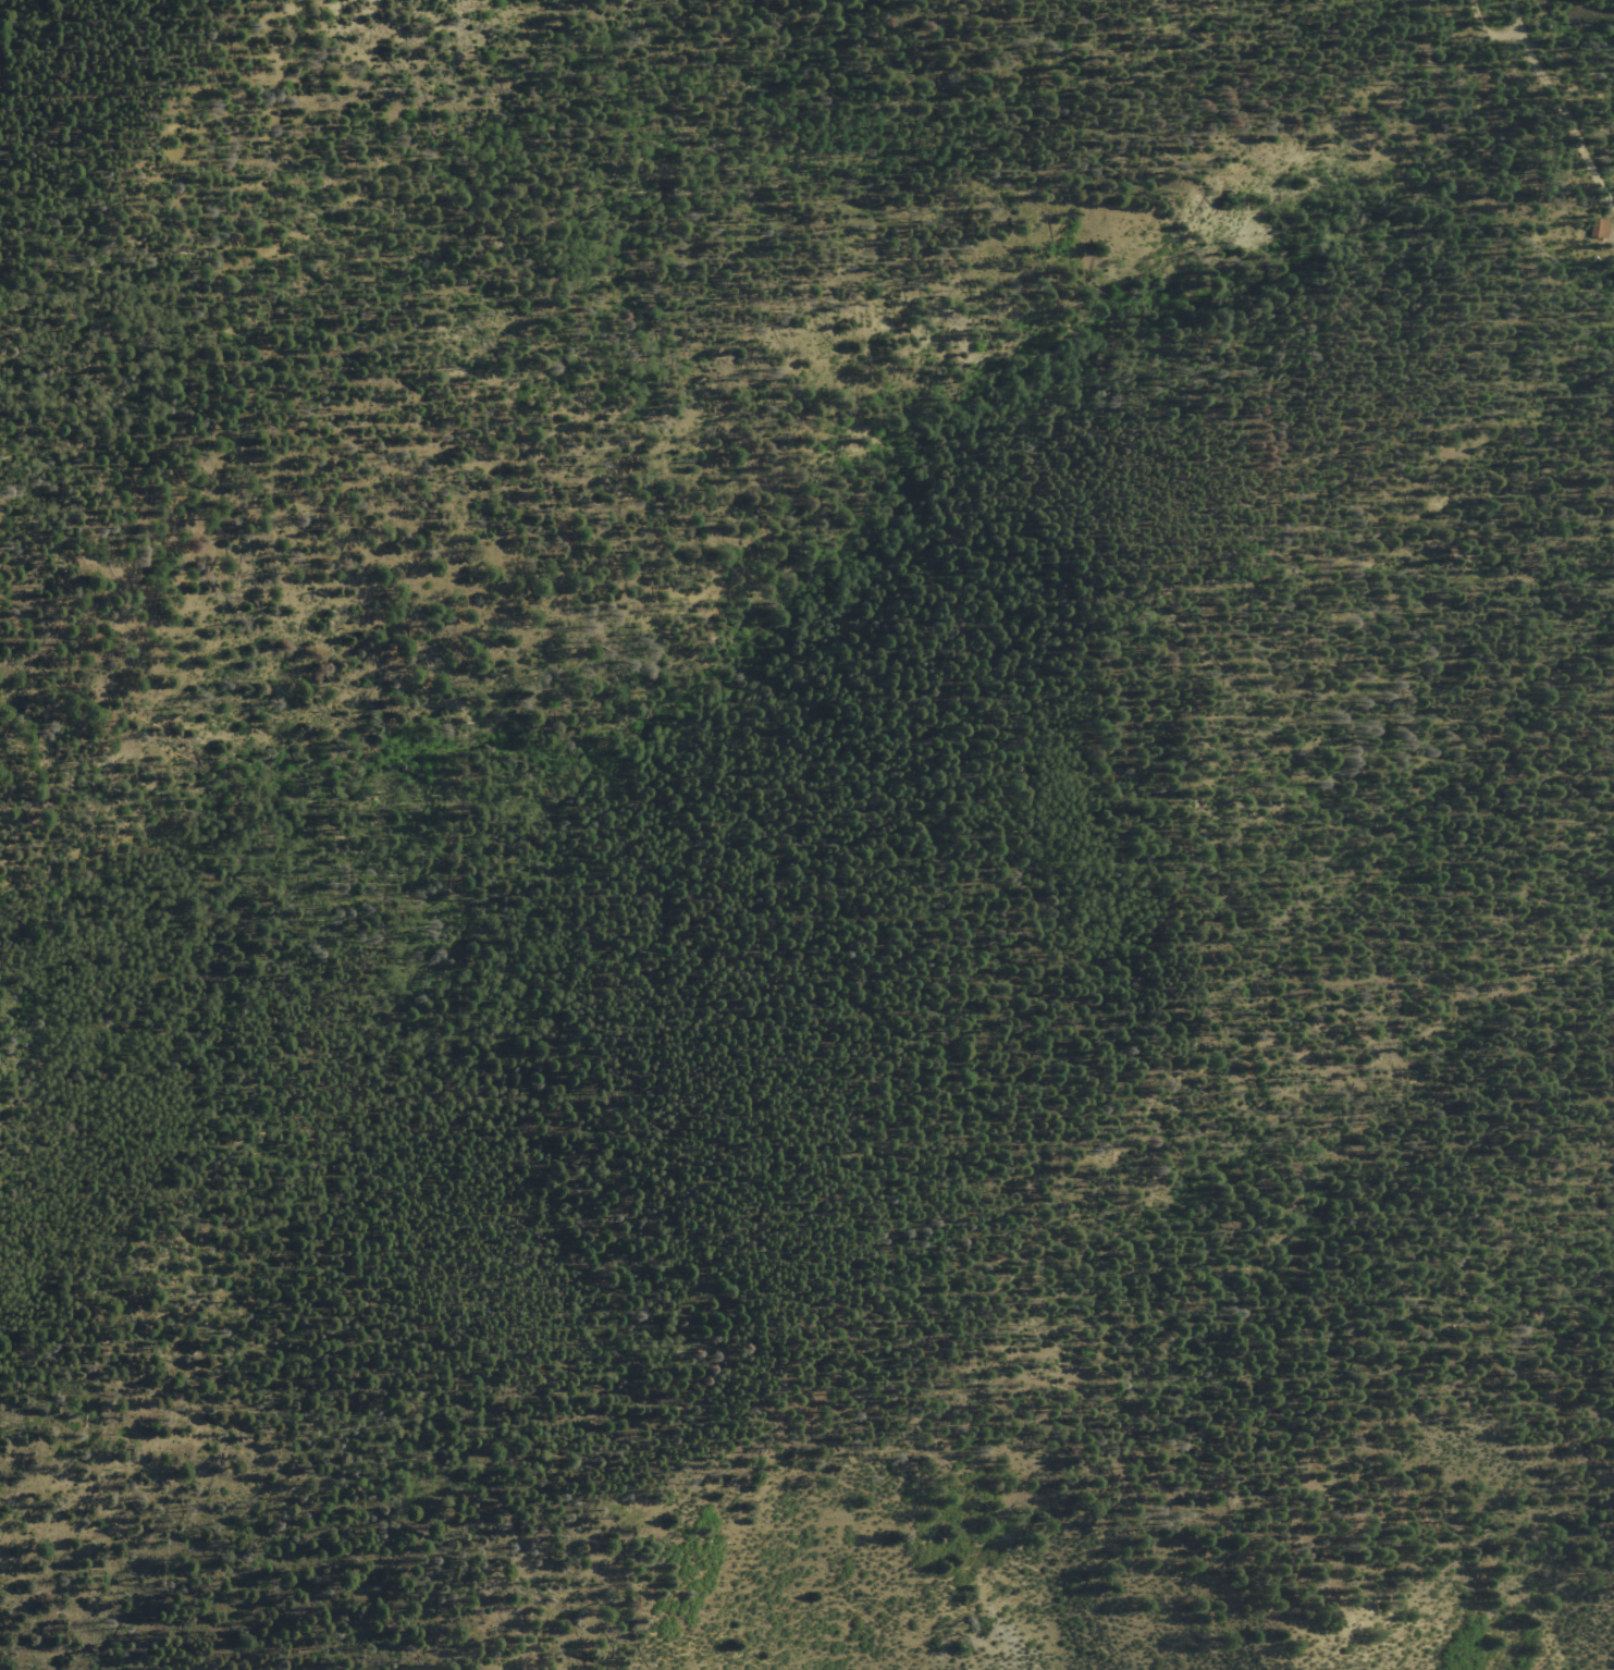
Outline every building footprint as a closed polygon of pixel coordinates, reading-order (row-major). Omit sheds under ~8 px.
[(1607,237),(1610,219),(1593,217),(1590,235),(1607,237)]
